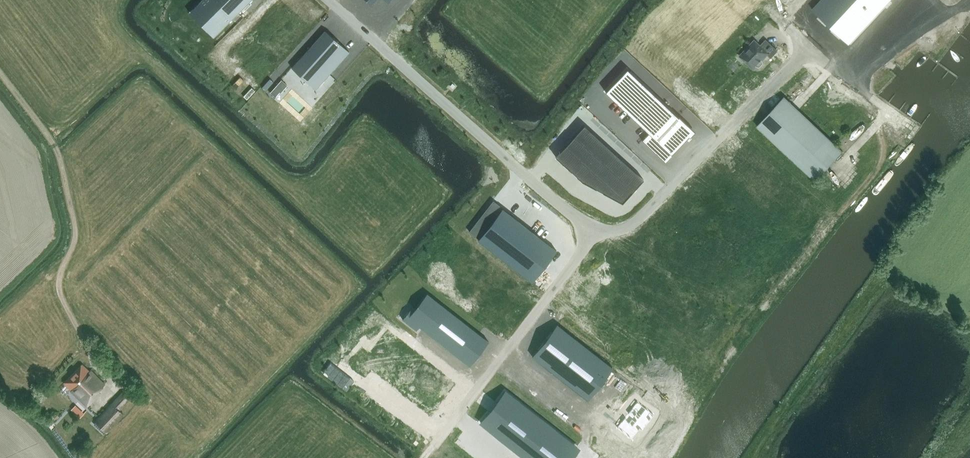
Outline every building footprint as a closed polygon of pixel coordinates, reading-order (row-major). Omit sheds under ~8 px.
[(193,9),(200,17),(208,24),(217,33),(250,0),(202,0),(193,9)] [(849,44),(890,0),(821,0),(812,9),(849,44)] [(315,89),(349,52),(325,30),(292,68),(315,89)] [(776,51),(765,40),(759,47),(754,41),(740,55),(754,68),(756,66),(759,67),(763,63),(762,60),(767,54),(770,57),(776,51)] [(631,41),(625,47),(641,61),(646,55),(631,41)] [(627,68),(605,92),(649,133),(642,140),(665,162),(669,158),(668,157),(690,134),(693,131),(678,117),(627,68)] [(276,97),(287,85),(281,80),(270,92),(276,97)] [(842,151),(784,96),(756,126),(814,181),(842,151)] [(584,125),(555,157),(582,181),(622,202),(643,179),(584,125)] [(493,201),(469,231),(479,239),(478,240),(532,282),(556,251),(493,201)] [(412,306),(402,319),(416,330),(419,326),(470,366),(489,341),(427,293),(415,308),(412,306)] [(557,324),(532,356),(588,400),(613,368),(557,324)] [(67,394),(71,389),(87,405),(100,392),(98,391),(105,384),(90,370),(89,371),(82,364),(64,383),(66,385),(61,390),(60,392),(60,393),(61,395),(62,395),(64,395),(65,395),(67,394)] [(480,422),(526,457),(568,457),(576,447),(505,391),(480,422)] [(124,414),(119,410),(129,399),(123,392),(95,422),(102,428),(99,431),(103,436),(106,432),(107,433),(124,414)] [(637,403),(617,429),(632,441),(640,431),(643,433),(651,423),(650,422),(655,416),(637,403)] [(53,421),(59,417),(56,413),(51,417),(53,421)]
